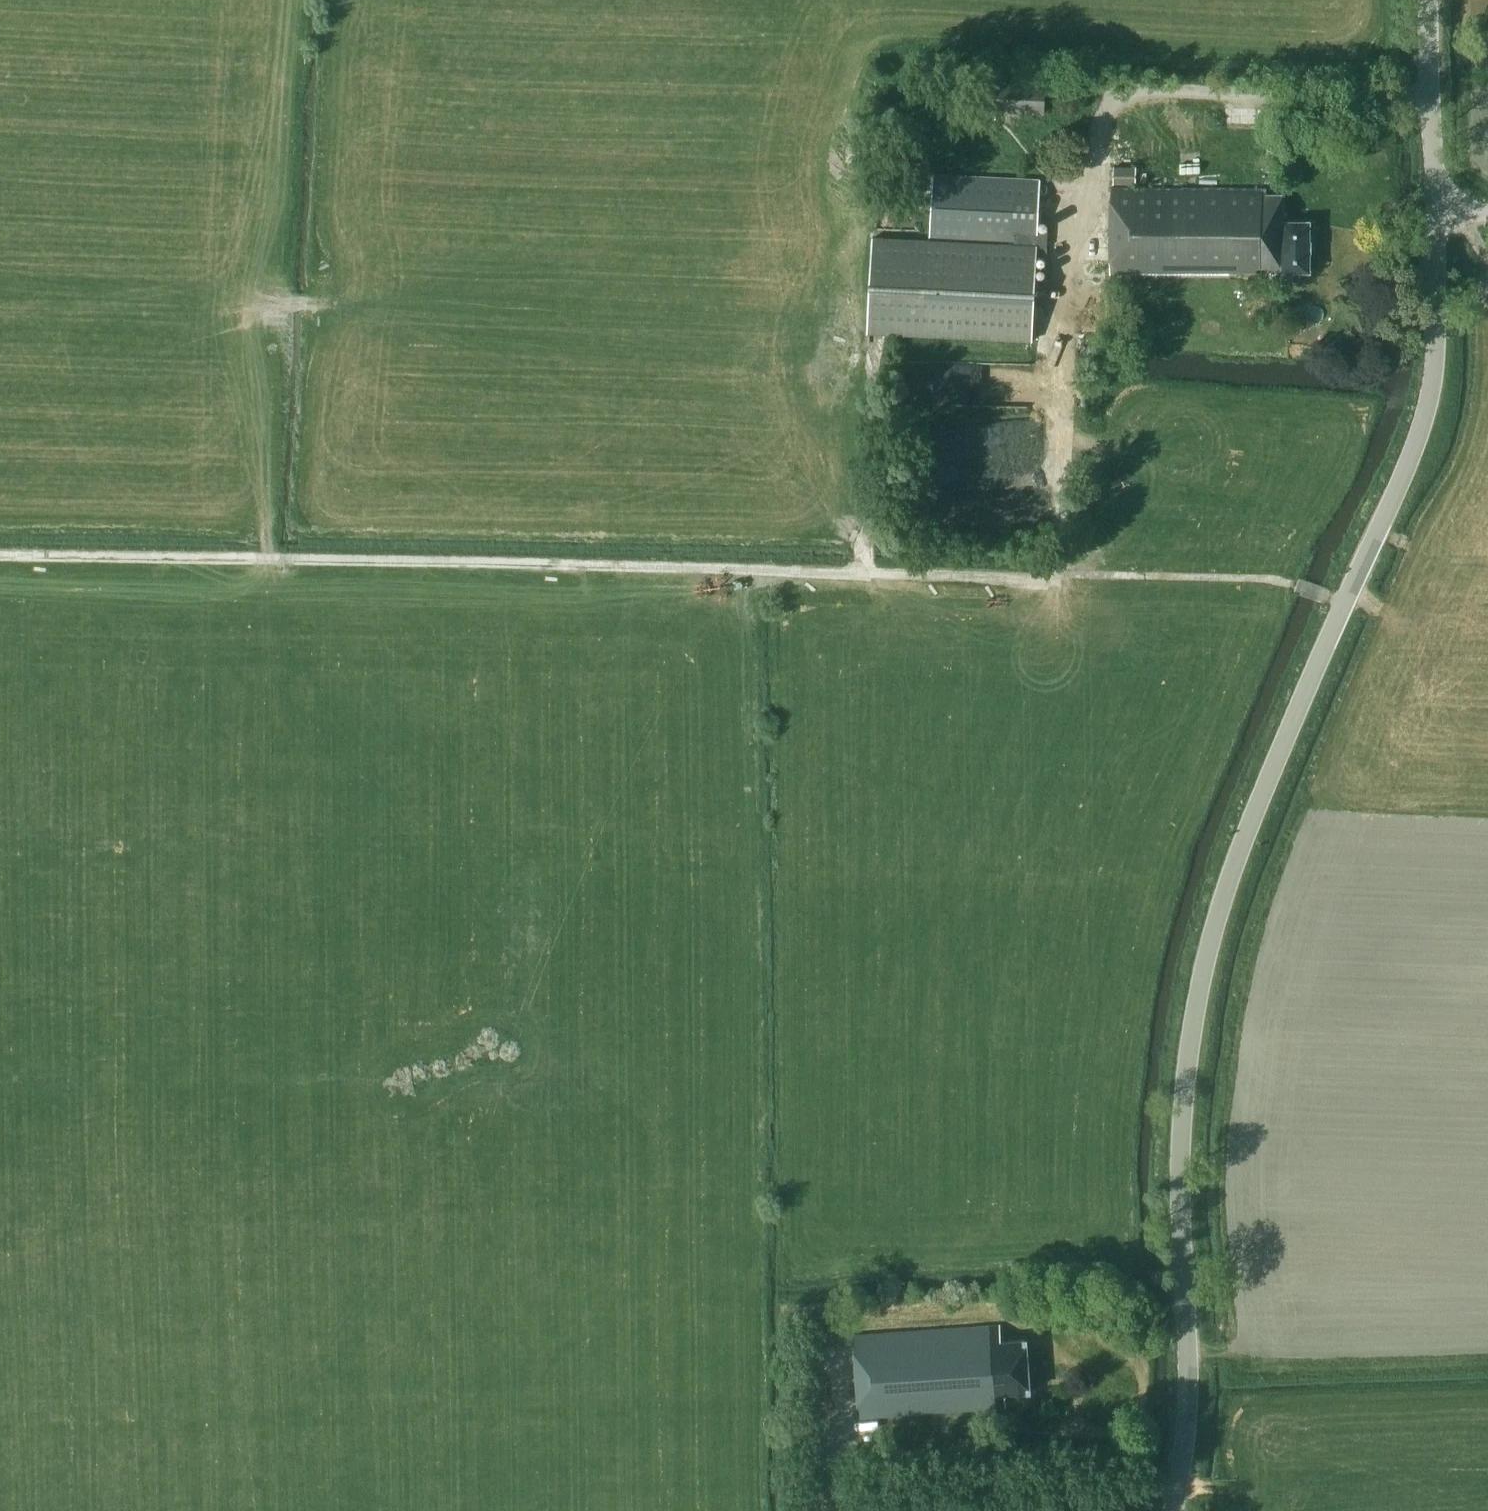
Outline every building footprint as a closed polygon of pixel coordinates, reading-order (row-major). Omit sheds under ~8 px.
[(1011,83),(998,82),(998,86),(985,87),(983,104),(997,105),(997,110),(1044,112),(1046,85),(1011,83)] [(1114,184),(1136,184),(1136,166),(1115,166),(1114,184)] [(1040,178),(933,174),(929,237),(927,237),(876,235),(869,313),(868,333),(1031,341),(1032,322),(1040,178)] [(1266,187),(1183,187),(1111,187),(1111,273),(1255,273),(1255,268),(1281,268),(1281,271),(1309,271),(1309,220),(1282,220),(1282,194),(1266,194),(1266,187)] [(909,358),(908,402),(1032,403),(1033,360),(909,358)] [(1003,1339),(1002,1322),(855,1332),(860,1415),(891,1413),(891,1412),(1006,1404),(1005,1395),(1027,1393),(1023,1337),(1003,1339)]
